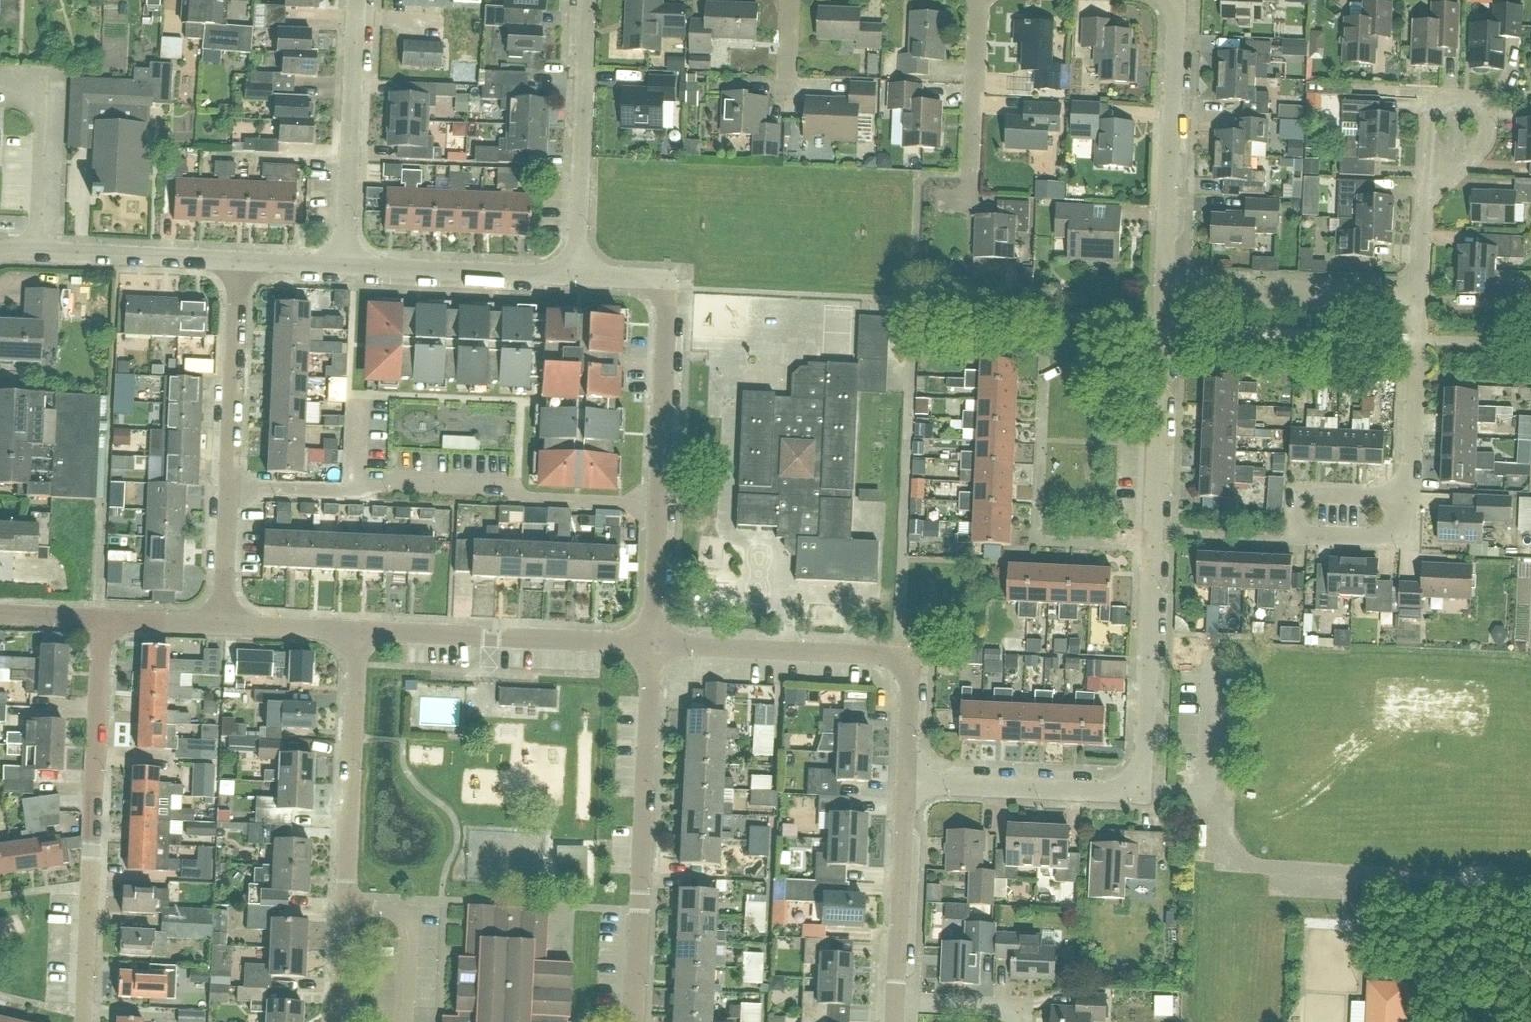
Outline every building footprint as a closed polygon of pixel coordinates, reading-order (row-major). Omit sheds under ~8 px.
[(181,24),(185,24),(184,39),(201,40),(201,30),(202,30),(205,0),(183,0),(181,24)] [(202,30),(201,51),(250,54),(252,28),(226,27),(227,0),(223,0),(205,0),(202,30)] [(284,9),(318,10),(318,5),(322,3),(323,0),(285,0),(284,9)] [(508,28),(508,27),(530,29),(531,12),(543,12),(544,0),(504,0),(503,10),(505,10),(504,28),(508,28)] [(1222,20),(1240,21),(1239,28),(1250,28),(1251,21),(1262,22),(1263,2),(1276,2),(1276,0),(1223,0),(1222,20)] [(686,30),(687,7),(663,6),(663,2),(628,1),(626,51),(661,53),(662,29),(686,30)] [(12,30),(23,30),(24,2),(13,2),(12,30)] [(1390,38),(1391,4),(1365,2),(1364,20),(1346,19),(1344,63),(1374,65),(1375,37),(1390,38)] [(758,40),(759,6),(708,4),(707,21),(692,21),(691,54),(713,54),(713,38),(758,40)] [(265,18),(265,6),(254,5),(253,17),(265,18)] [(1457,50),(1458,36),(1459,6),(1434,5),(1433,23),(1415,22),(1412,67),(1443,68),(1444,49),(1457,50)] [(111,7),(112,27),(133,26),(132,6),(111,7)] [(1521,40),(1522,8),(1494,7),(1493,27),(1471,26),(1470,44),(1472,44),(1471,70),(1474,70),(1474,72),(1477,75),(1486,75),(1489,73),(1490,70),(1503,71),(1504,39),(1521,40)] [(882,49),(883,27),(860,26),(861,11),(819,9),(818,40),(858,41),(858,48),(882,49)] [(944,62),(946,15),(912,14),(910,55),(901,55),(900,75),(928,77),(929,61),(944,62)] [(264,30),(265,18),(253,18),(253,30),(264,30)] [(1114,23),(1098,22),(1085,21),(1084,48),(1097,48),(1096,65),(1102,65),(1101,82),(1135,84),(1136,60),(1130,59),(1132,32),(1113,31),(1114,23)] [(1061,91),(1063,65),(1052,65),(1054,25),(1027,24),(1027,26),(1016,25),(1015,43),(1024,44),(1023,72),(1036,72),(1036,90),(1061,91)] [(540,29),(530,29),(508,27),(508,28),(506,52),(508,52),(508,58),(521,59),(522,53),(539,54),(540,29)] [(310,54),(311,31),(277,29),(276,53),(282,53),(310,54)] [(1311,32),(1310,59),(1324,60),(1325,33),(1311,32)] [(181,60),(182,39),(160,38),(159,59),(181,60)] [(1220,78),(1256,79),(1257,65),(1271,66),(1272,43),(1247,42),(1246,55),(1221,54),(1220,78)] [(441,70),(443,46),(403,43),(401,67),(441,70)] [(316,54),(310,54),(282,53),(281,76),(315,78),(316,54)] [(170,106),(172,65),(148,64),(148,70),(132,69),(132,82),(70,79),(67,149),(83,150),(92,150),(90,197),(100,198),(100,196),(146,198),(149,126),(146,126),(147,108),(150,108),(150,105),(170,106)] [(1292,64),(1291,81),(1306,81),(1307,65),(1292,64)] [(526,88),(527,74),(484,72),(484,86),(526,88)] [(251,73),(251,86),(271,86),(272,74),(251,73)] [(675,102),(676,79),(651,78),(650,91),(624,90),(623,128),(664,130),(665,102),(675,102)] [(1256,79),(1220,78),(1219,101),(1244,103),(1243,115),(1269,116),(1270,94),(1255,93),(1256,79)] [(1306,94),(1344,96),(1348,96),(1349,85),(1307,83),(1306,94)] [(390,95),(389,121),(425,122),(426,108),(435,108),(435,97),(454,98),(455,86),(411,84),(410,96),(390,95)] [(806,127),(806,133),(806,142),(812,142),(812,137),(825,138),(825,143),(834,143),(834,140),(858,142),(859,114),(871,114),(873,85),(852,85),(851,101),(807,99),(806,121),(804,121),(804,127),(806,127)] [(904,148),(940,150),(942,104),(922,103),(923,87),(891,85),(890,110),(905,111),(904,148)] [(273,121),(279,121),(307,122),(307,121),(307,118),(312,118),(313,105),(307,105),(308,99),(274,97),(271,97),(271,86),(251,86),(247,86),(246,102),(274,103),(273,121)] [(509,111),(508,126),(545,127),(546,101),(530,101),(531,89),(481,87),(480,99),(501,100),(500,111),(509,111)] [(778,158),(780,127),(765,127),(767,99),(749,98),(749,95),(725,94),(723,135),(755,137),(754,157),(778,158)] [(1361,125),(1361,138),(1397,140),(1398,116),(1371,114),(1372,99),(1381,99),(1381,98),(1348,96),(1344,96),(1343,125),(1361,125)] [(1074,104),(1073,121),(1079,121),(1079,133),(1093,134),(1094,139),(1098,139),(1097,167),(1131,169),(1133,123),(1090,121),(1090,105),(1074,104)] [(1060,133),(1062,106),(1026,105),(1025,119),(1009,118),(1007,149),(1048,151),(1049,132),(1060,133)] [(471,118),(470,136),(486,136),(487,119),(471,118)] [(1530,142),(1530,120),(1518,120),(1517,141),(1530,142)] [(312,121),(307,121),(307,122),(279,121),(278,144),(311,145),(312,121)] [(424,137),(425,122),(389,121),(388,147),(408,148),(407,160),(432,161),(433,137),(424,137)] [(1216,157),(1252,158),(1253,144),(1268,145),(1269,123),(1243,121),(1243,134),(1217,133),(1216,157)] [(435,150),(468,151),(469,124),(436,123),(435,150)] [(543,153),(545,127),(508,126),(508,140),(499,140),(498,163),(523,164),(524,152),(543,153)] [(1396,163),(1397,140),(1361,138),(1348,137),(1347,150),(1341,149),(1340,176),(1375,177),(1375,176),(1368,176),(1369,162),(1396,163)] [(243,152),(255,153),(255,140),(244,140),(243,152)] [(1517,141),(1516,163),(1530,163),(1530,142),(1517,141)] [(1252,158),(1216,157),(1215,180),(1241,181),(1240,194),(1265,195),(1266,173),(1252,172),(1252,158)] [(1303,161),(1280,160),(1280,172),(1292,173),(1291,186),(1302,186),(1303,161)] [(198,222),(200,181),(182,180),(182,175),(185,176),(186,161),(175,161),(173,220),(198,222)] [(200,181),(198,222),(221,223),(224,163),(214,163),(213,177),(217,177),(217,182),(200,181)] [(224,163),(221,223),(245,224),(247,183),(230,183),(230,178),(234,178),(234,164),(224,163)] [(247,183),(245,224),(269,225),(272,165),(262,165),(261,179),(265,179),(265,184),(247,183)] [(272,165),(269,225),(294,226),(296,186),(293,186),(293,180),(296,180),(297,166),(272,165)] [(408,231),(411,172),(400,171),(400,185),(404,185),(404,191),(386,190),(384,230),(408,231)] [(411,172),(408,231),(432,232),(434,192),(416,191),(417,186),(420,186),(421,172),(411,172)] [(434,192),(432,232),(456,233),(459,174),(448,173),(448,187),(452,187),(451,193),(434,192)] [(459,174),(456,233),(480,234),(482,194),(464,193),(465,188),(468,188),(469,174),(459,174)] [(482,194),(480,234),(504,235),(507,176),(496,175),(496,190),(500,190),(499,195),(482,194)] [(507,176),(504,235),(529,236),(530,196),(512,195),(512,190),(516,190),(517,176),(507,176)] [(1516,179),(1515,193),(1474,192),(1472,222),(1514,224),(1515,203),(1530,204),(1530,180),(1516,179)] [(1341,219),(1357,220),(1393,222),(1395,198),(1367,196),(1368,182),(1340,180),(1339,207),(1338,219),(1341,219)] [(1255,249),(1256,235),(1278,236),(1280,202),(1248,200),(1247,216),(1214,215),(1212,245),(1228,246),(1228,248),(1255,249)] [(1029,234),(1031,203),(998,202),(998,203),(1006,204),(1005,218),(972,216),(972,218),(977,218),(975,258),(1019,260),(1019,258),(1015,258),(1016,233),(1029,234)] [(1119,258),(1121,222),(1120,222),(1120,223),(1084,222),(1085,208),(1086,209),(1086,207),(1057,206),(1056,238),(1070,239),(1069,262),(1092,263),(1093,257),(1119,258)] [(1392,245),(1393,222),(1357,220),(1341,219),(1340,232),(1338,231),(1336,257),(1365,258),(1373,259),(1373,257),(1374,244),(1392,245)] [(1525,237),(1512,237),(1487,235),(1486,248),(1460,247),(1459,271),(1496,272),(1496,259),(1511,259),(1512,249),(1524,250),(1525,237)] [(1511,273),(1496,272),(1459,271),(1458,295),(1484,296),(1484,309),(1509,310),(1511,273)] [(57,293),(26,291),(25,324),(0,322),(0,362),(39,364),(40,344),(53,344),(53,348),(55,349),(57,293)] [(331,297),(332,310),(348,309),(347,296),(331,297)] [(151,337),(153,298),(125,297),(124,336),(151,337)] [(179,299),(153,298),(151,337),(178,338),(179,299)] [(179,299),(178,338),(205,339),(207,301),(179,299)] [(617,367),(615,367),(616,347),(626,347),(627,326),(617,326),(618,311),(596,310),(596,320),(574,319),(575,309),(554,308),(553,318),(536,317),(536,307),(515,306),(515,316),(493,315),(493,305),(472,305),(471,314),(449,313),(450,304),(429,303),(428,312),(401,311),(402,301),(381,300),(380,310),(371,310),(368,379),(377,379),(377,389),(398,390),(398,380),(425,381),(425,391),(446,392),(446,382),(468,383),(468,393),(489,394),(489,384),(511,385),(511,395),(532,396),(532,386),(545,387),(544,407),(535,406),(534,427),(543,428),(542,454),(532,454),(532,475),(541,476),(541,485),(610,488),(610,479),(620,479),(621,458),(611,458),(612,431),(622,431),(623,410),(613,410),(614,392),(624,393),(624,376),(624,375),(624,373),(623,372),(622,371),(621,370),(620,369),(618,368),(617,367)] [(273,328),(309,330),(310,305),(274,304),(273,328)] [(103,336),(104,311),(89,311),(88,335),(103,336)] [(328,321),(328,331),(342,332),(343,321),(328,321)] [(308,344),(309,330),(273,328),(272,352),(308,354),(341,356),(342,345),(308,344)] [(919,353),(930,354),(931,342),(919,341),(919,353)] [(307,378),(308,354),(272,352),(271,376),(307,378)] [(965,381),(1019,383),(1019,382),(1018,382),(1019,362),(982,360),(981,372),(965,371),(965,381)] [(857,399),(856,399),(856,395),(858,367),(826,366),(808,365),(807,373),(801,373),(795,378),(793,401),(773,399),(774,395),(741,393),(737,487),(739,487),(739,496),(737,496),(735,530),(737,530),(737,526),(776,528),(776,539),(788,540),(787,548),(793,554),(796,554),(795,581),(876,585),(878,543),(850,542),(852,501),(850,501),(850,492),(852,492),(857,399)] [(340,380),(341,369),(326,369),(325,379),(340,380)] [(918,369),(917,379),(928,379),(929,369),(918,369)] [(306,402),(307,378),(271,376),(270,400),(306,402)] [(1205,405),(1238,406),(1238,394),(1258,395),(1258,384),(1239,383),(1239,376),(1220,376),(1219,382),(1206,381),(1205,405)] [(163,405),(202,406),(203,379),(164,377),(163,405)] [(931,379),(928,379),(917,379),(916,398),(930,399),(931,379)] [(980,402),(1016,403),(1017,383),(1019,383),(965,381),(965,390),(980,391),(980,402)] [(1446,390),(1445,414),(1497,416),(1497,417),(1513,417),(1513,408),(1478,407),(1479,391),(1446,390)] [(69,449),(67,499),(104,501),(106,450),(108,397),(0,392),(0,444),(53,447),(53,448),(69,449)] [(325,393),(324,403),(339,403),(340,393),(325,393)] [(304,426),(306,402),(270,400),(269,424),(304,426)] [(915,416),(916,416),(928,417),(929,400),(916,400),(915,416)] [(963,421),(1017,423),(1015,423),(1016,403),(980,402),(980,413),(963,412),(963,421)] [(330,414),(349,415),(349,406),(330,404),(330,414)] [(201,433),(202,406),(163,405),(162,431),(201,433)] [(1237,421),(1238,406),(1205,405),(1204,428),(1256,430),(1256,421),(1237,421)] [(1307,429),(1292,429),(1291,462),(1314,463),(1316,411),(1308,411),(1307,429)] [(1316,411),(1314,463),(1337,464),(1338,431),(1324,430),(1325,411),(1316,411)] [(1338,431),(1337,464),(1360,465),(1362,413),(1354,412),(1353,432),(1338,431)] [(1362,413),(1360,465),(1383,466),(1385,433),(1370,432),(1371,413),(1362,413)] [(1496,425),(1497,417),(1497,416),(1445,414),(1444,437),(1477,439),(1477,424),(1496,425)] [(324,417),(323,427),(338,427),(339,417),(324,417)] [(978,442),(1015,444),(1016,424),(1017,424),(1017,423),(963,421),(963,430),(979,431),(978,442)] [(303,450),(304,426),(269,424),(268,448),(303,450)] [(916,425),(915,438),(926,438),(926,426),(916,425)] [(1256,430),(1204,428),(1203,451),(1236,453),(1236,438),(1256,439),(1256,430)] [(117,449),(157,450),(157,432),(118,431),(117,449)] [(201,433),(162,431),(160,458),(200,460),(201,433)] [(1476,453),(1477,439),(1444,437),(1443,460),(1495,463),(1495,454),(1476,453)] [(322,451),(337,451),(337,441),(323,440),(322,451)] [(961,462),(1015,465),(1015,464),(1014,464),(1015,444),(978,442),(978,453),(962,453),(961,462)] [(67,499),(69,449),(53,448),(53,447),(0,444),(0,485),(17,486),(16,497),(67,499)] [(303,450),(268,448),(267,473),(302,474),(303,450)] [(337,451),(322,451),(322,466),(336,467),(337,451)] [(1235,467),(1236,453),(1203,451),(1202,475),(1254,477),(1254,468),(1235,467)] [(1515,453),(1515,464),(1530,464),(1530,454),(1515,453)] [(199,487),(200,460),(160,458),(159,485),(187,486),(187,487),(199,487)] [(1495,471),(1495,463),(1443,460),(1442,485),(1475,486),(1476,471),(1495,471)] [(976,483),(1013,485),(1014,465),(1015,465),(961,462),(961,472),(977,472),(976,483)] [(1253,486),(1254,477),(1202,475),(1201,499),(1234,500),(1235,485),(1253,486)] [(960,503),(1014,505),(1014,504),(1012,504),(1013,485),(976,483),(976,494),(960,493),(960,503)] [(185,513),(187,487),(187,486),(159,485),(147,484),(146,512),(185,513)] [(879,503),(879,493),(860,492),(859,502),(879,503)] [(1454,495),(1454,510),(1441,510),(1439,542),(1483,544),(1484,522),(1511,523),(1512,499),(1480,497),(1480,496),(1454,495)] [(290,515),(291,504),(276,503),(275,514),(290,515)] [(1014,505),(960,503),(959,512),(975,513),(975,524),(1011,526),(1012,505),(1014,506),(1014,505)] [(314,516),(314,505),(300,504),(299,515),(314,516)] [(338,517),(339,506),(324,505),(323,516),(338,517)] [(362,518),(362,507),(348,506),(347,517),(362,518)] [(386,519),(386,508),(372,507),(371,518),(386,519)] [(499,524),(509,525),(509,508),(499,507),(499,524)] [(410,520),(410,509),(396,508),(395,519),(410,520)] [(434,521),(434,510),(420,510),(419,520),(434,521)] [(570,522),(570,516),(570,510),(552,510),(552,516),(552,521),(570,522)] [(595,511),(595,517),(594,528),(604,529),(610,529),(619,529),(619,518),(620,512),(595,511)] [(185,513),(146,512),(145,538),(184,540),(185,513)] [(51,516),(30,515),(30,526),(0,525),(0,553),(37,555),(37,549),(49,549),(51,516)] [(547,526),(547,515),(532,515),(532,525),(547,526)] [(594,528),(595,517),(580,517),(580,528),(594,528)] [(1011,526),(975,524),(974,535),(958,534),(958,544),(1011,547),(1011,545),(1010,545),(1011,526)] [(279,526),(279,534),(264,533),(263,568),(287,569),(289,534),(289,527),(279,526)] [(486,527),(485,543),(473,542),(471,578),(496,579),(498,543),(498,528),(486,527)] [(609,548),(618,549),(619,529),(610,529),(609,548)] [(361,537),(359,572),(383,573),(385,539),(385,531),(375,530),(374,538),(361,537)] [(423,533),(422,540),(409,540),(407,574),(432,575),(434,541),(434,533),(423,533)] [(289,534),(287,569),(311,570),(313,535),(289,534)] [(313,535),(311,570),(335,571),(337,536),(313,535)] [(359,572),(361,537),(337,536),(335,571),(359,572)] [(183,566),(184,540),(145,538),(144,565),(183,566)] [(407,574),(409,540),(385,539),(383,573),(407,574)] [(546,545),(544,581),(568,582),(570,546),(570,539),(559,539),(559,546),(546,545)] [(570,546),(568,582),(592,583),(594,548),(594,540),(584,540),(583,547),(570,546)] [(522,544),(498,543),(496,579),(520,580),(522,544)] [(522,544),(520,580),(544,581),(546,545),(522,544)] [(594,548),(592,583),(617,584),(619,549),(618,549),(609,548),(594,548)] [(1220,607),(1223,555),(1199,554),(1197,587),(1213,588),(1212,607),(1220,607)] [(1223,555),(1220,607),(1229,608),(1230,589),(1244,589),(1246,556),(1223,555)] [(1246,556),(1244,589),(1259,590),(1258,609),(1267,609),(1269,557),(1246,556)] [(1269,557),(1267,609),(1275,610),(1276,591),(1291,592),(1293,559),(1269,557)] [(1353,597),(1355,560),(1330,559),(1329,586),(1317,585),(1316,610),(1338,611),(1339,596),(1353,597)] [(1355,560),(1353,597),(1367,598),(1366,613),(1393,614),(1394,588),(1377,588),(1378,561),(1355,560)] [(1471,599),(1473,566),(1424,564),(1423,584),(1401,583),(1399,619),(1422,620),(1423,597),(1471,599)] [(183,566),(144,565),(142,592),(181,594),(183,566)] [(1028,619),(1030,566),(1030,568),(1009,567),(1008,603),(1019,603),(1018,619),(1028,619)] [(1030,566),(1028,619),(1037,620),(1038,604),(1049,605),(1051,569),(1031,568),(1031,566),(1030,566)] [(1051,569),(1049,605),(1060,605),(1059,621),(1069,621),(1071,568),(1070,568),(1070,569),(1051,569)] [(1071,568),(1069,621),(1078,622),(1079,606),(1090,606),(1091,570),(1072,570),(1072,568),(1071,568)] [(1091,570),(1090,606),(1101,607),(1100,623),(1110,623),(1112,570),(1111,570),(1111,571),(1091,570)] [(1321,639),(1320,630),(1313,631),(1312,609),(1306,609),(1308,640),(1321,639)] [(1026,652),(1027,642),(1027,636),(1004,635),(1004,650),(1026,652)] [(66,674),(67,649),(40,648),(39,660),(0,658),(0,671),(1,671),(0,671),(66,674)] [(203,664),(168,662),(168,649),(141,648),(140,674),(180,675),(219,677),(220,651),(204,650),(203,664)] [(956,649),(956,652),(956,662),(967,662),(967,665),(983,665),(983,650),(956,649)] [(311,685),(313,655),(289,654),(289,655),(273,655),(273,653),(236,652),(235,676),(271,678),(272,668),(288,669),(287,684),(311,685)] [(1087,691),(1099,692),(1100,678),(1102,678),(1103,662),(1088,661),(1087,691)] [(65,699),(66,674),(0,671),(0,681),(27,683),(26,695),(39,696),(38,698),(65,699)] [(179,688),(180,675),(140,674),(139,699),(166,700),(166,699),(201,701),(201,691),(191,691),(191,689),(179,688)] [(687,712),(685,738),(724,740),(726,714),(724,714),(725,687),(706,686),(705,713),(687,712)] [(962,741),(982,742),(983,705),(972,705),(973,689),(963,688),(960,742),(962,742),(962,741)] [(502,690),(501,702),(513,703),(514,690),(506,690),(502,690)] [(692,690),(691,704),(702,705),(703,691),(692,690)] [(983,705),(982,742),(1001,742),(1001,744),(1002,744),(1004,690),(995,690),(994,706),(983,705)] [(1004,690),(1002,744),(1003,744),(1003,743),(1023,744),(1024,707),(1013,706),(1014,691),(1004,690)] [(268,704),(267,712),(267,728),(313,730),(315,705),(283,704),(284,692),(255,691),(254,703),(268,704)] [(1024,707),(1023,744),(1042,744),(1042,746),(1043,746),(1045,692),(1036,691),(1035,707),(1024,707)] [(556,692),(539,692),(539,699),(538,707),(539,707),(555,707),(556,692)] [(1045,692),(1043,746),(1044,746),(1044,744),(1063,745),(1065,709),(1054,708),(1054,692),(1045,692)] [(1065,709),(1063,745),(1083,746),(1083,747),(1084,747),(1086,694),(1077,693),(1076,709),(1065,709)] [(1086,694),(1084,747),(1085,747),(1085,746),(1105,747),(1106,710),(1095,710),(1095,694),(1086,694)] [(139,699),(138,724),(176,726),(176,725),(190,726),(190,716),(178,716),(178,712),(166,712),(166,700),(139,699)] [(836,754),(874,756),(874,755),(869,755),(870,729),(842,728),(843,712),(822,711),(821,737),(816,752),(816,753),(836,754)] [(7,734),(7,735),(7,745),(62,748),(63,722),(25,721),(24,735),(7,734)] [(175,741),(176,726),(138,724),(137,750),(172,751),(172,750),(176,750),(175,760),(215,761),(216,743),(175,741)] [(753,727),(753,741),(772,742),(773,727),(753,727)] [(723,765),(724,740),(685,738),(684,763),(723,765)] [(278,782),(278,783),(311,784),(313,758),(314,758),(314,757),(283,755),(284,742),(259,741),(258,760),(279,761),(278,771),(264,771),(264,781),(278,782)] [(772,757),(772,742),(753,741),(752,756),(772,757)] [(61,773),(62,748),(7,745),(7,755),(23,755),(22,766),(6,766),(6,781),(33,782),(35,782),(36,772),(61,773)] [(874,757),(874,756),(836,754),(836,771),(807,770),(806,795),(839,797),(840,781),(868,783),(869,757),(874,757)] [(722,780),(723,765),(684,763),(683,789),(722,791),(732,791),(733,780),(722,780)] [(193,765),(192,798),(212,799),(213,766),(193,765)] [(157,796),(170,797),(182,797),(183,786),(170,786),(170,785),(158,784),(158,771),(131,769),(130,795),(157,796)] [(751,777),(750,792),(770,793),(771,778),(751,777)] [(33,782),(6,781),(3,781),(3,794),(33,795),(33,782)] [(311,784),(278,783),(277,804),(256,803),(255,823),(280,824),(280,811),(311,812),(311,811),(310,811),(311,784)] [(721,805),(722,791),(683,789),(682,814),(721,816),(731,816),(732,806),(721,805)] [(778,793),(770,793),(750,792),(749,806),(777,808),(778,793)] [(21,801),(24,824),(38,822),(39,832),(33,832),(38,870),(63,867),(62,865),(68,864),(65,840),(59,841),(59,839),(47,841),(45,828),(58,826),(59,795),(21,801)] [(170,797),(157,796),(130,795),(129,819),(170,821),(170,820),(191,821),(191,812),(170,811),(170,797)] [(827,840),(865,841),(866,816),(848,815),(849,798),(818,797),(818,813),(829,814),(827,840)] [(720,834),(721,816),(682,814),(680,839),(719,841),(733,842),(734,835),(720,834)] [(169,834),(170,821),(129,819),(128,845),(169,847),(169,846),(180,846),(181,835),(169,834)] [(13,873),(38,870),(33,832),(39,832),(38,822),(24,824),(25,832),(20,833),(22,844),(10,846),(13,873)] [(192,836),(215,836),(216,823),(193,822),(192,836)] [(291,827),(263,825),(217,823),(217,830),(242,831),(242,835),(248,836),(248,845),(273,846),(272,867),(308,868),(309,842),(290,841),(291,827)] [(749,827),(748,842),(768,843),(768,828),(749,827)] [(1038,868),(1040,828),(1010,827),(1009,852),(997,851),(996,853),(995,880),(1018,881),(1019,868),(1038,868)] [(1070,829),(1040,828),(1038,868),(1057,869),(1057,883),(1080,883),(1081,855),(1069,854),(1070,829)] [(1136,880),(1136,879),(1154,880),(1155,859),(1163,859),(1164,833),(1109,831),(1109,846),(1099,845),(1098,865),(1091,865),(1090,898),(1103,898),(1103,894),(1122,895),(1122,908),(1123,908),(1125,878),(1135,879),(1135,880),(1136,880)] [(994,906),(995,873),(981,872),(982,852),(996,853),(997,851),(997,839),(985,838),(985,834),(949,832),(948,873),(971,874),(969,905),(994,906)] [(718,867),(719,841),(680,839),(679,865),(718,867)] [(864,867),(865,841),(827,840),(827,854),(816,854),(814,882),(845,883),(845,866),(864,867)] [(13,873),(10,846),(1,847),(0,842),(0,875),(13,873)] [(767,858),(768,843),(748,842),(747,857),(767,858)] [(586,844),(556,844),(554,877),(585,878),(586,844)] [(168,860),(169,847),(128,845),(127,871),(179,873),(180,860),(168,860)] [(181,875),(199,875),(199,848),(181,847),(181,875)] [(307,894),(308,868),(272,867),(261,866),(261,871),(254,871),(254,887),(247,887),(247,906),(273,907),(287,908),(287,893),(307,894)] [(848,884),(808,882),(774,881),(773,902),(807,903),(821,904),(820,927),(802,926),(801,938),(824,939),(825,927),(861,928),(862,896),(838,895),(838,885),(848,885),(848,884)] [(162,912),(161,924),(212,926),(213,909),(168,907),(169,891),(123,889),(122,913),(154,915),(154,912),(162,912)] [(677,916),(715,918),(717,892),(678,890),(677,916)] [(745,904),(745,919),(764,920),(765,905),(745,904)] [(273,921),(273,907),(247,906),(246,930),(271,931),(270,949),(305,950),(306,922),(273,921)] [(457,965),(455,1013),(457,1013),(457,1016),(457,1018),(441,1017),(441,1021),(567,1021),(567,1019),(569,1019),(572,964),(545,962),(546,957),(548,910),(467,906),(464,958),(457,958),(457,965)] [(715,931),(715,918),(677,916),(676,941),(714,943),(714,942),(724,943),(724,931),(715,931)] [(763,934),(764,920),(745,919),(744,933),(763,934)] [(212,926),(161,924),(161,933),(121,932),(120,956),(165,958),(166,936),(211,939),(212,926)] [(994,955),(996,926),(967,925),(966,945),(944,944),(942,984),(979,986),(980,954),(994,955)] [(1055,979),(1056,949),(1041,948),(1042,937),(997,935),(996,959),(1013,960),(1012,979),(1026,980),(1026,978),(1055,979)] [(818,980),(850,981),(851,957),(829,956),(830,940),(804,939),(803,965),(818,966),(818,980)] [(713,968),(714,943),(676,941),(675,966),(713,968)] [(261,990),(269,990),(270,977),(304,978),(305,950),(270,949),(269,966),(244,965),(243,989),(261,990)] [(743,954),(742,969),(762,970),(762,955),(743,954)] [(150,966),(149,974),(119,973),(118,998),(165,1000),(166,986),(175,986),(176,967),(150,966)] [(675,966),(673,991),(712,993),(712,992),(721,993),(721,986),(712,986),(713,968),(675,966)] [(761,984),(762,970),(742,969),(741,984),(761,984)] [(230,975),(210,974),(210,988),(229,988),(230,975)] [(849,1006),(850,981),(818,980),(817,994),(802,993),(801,1019),(826,1020),(827,1005),(849,1006)] [(1408,986),(1378,985),(1378,1004),(1368,1003),(1367,1021),(1406,1021),(1408,986)] [(229,988),(210,988),(209,1002),(228,1003),(229,988)] [(302,1004),(261,1002),(261,990),(243,989),(237,988),(236,1001),(250,1002),(250,1013),(266,1013),(265,1021),(302,1021),(302,1004)] [(711,1018),(712,993),(673,991),(672,1017),(711,1018)] [(1107,996),(1079,994),(1078,1009),(1053,1008),(1053,1021),(1091,1021),(1098,1021),(1105,1021),(1107,996)] [(740,1005),(740,1020),(759,1021),(760,1006),(740,1005)] [(178,1021),(204,1021),(205,1012),(178,1011),(178,1021)] [(854,1021),(875,1021),(875,1013),(855,1012),(854,1021)]
